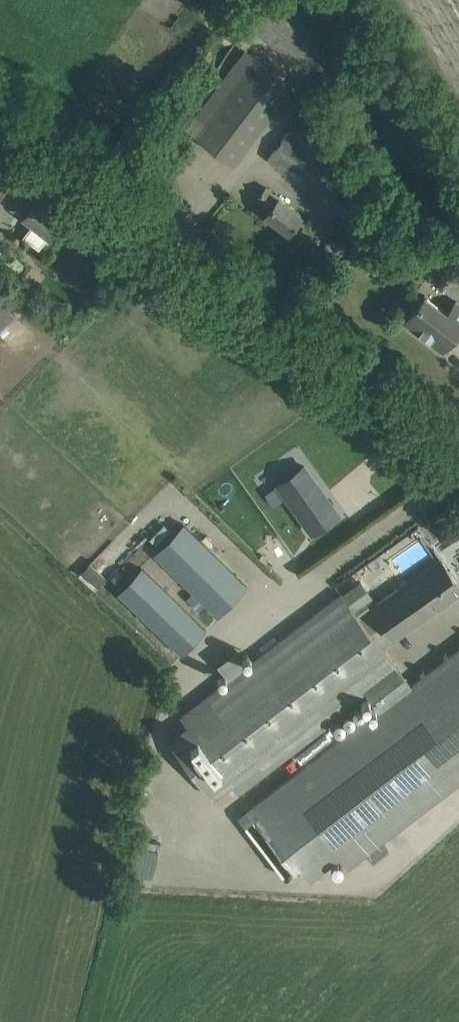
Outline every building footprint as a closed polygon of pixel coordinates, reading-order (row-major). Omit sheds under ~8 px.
[(332,41),(281,0),(255,0),(240,19),(307,72),(332,41)] [(292,89),(253,58),(195,136),(234,165),(276,109),(292,89)] [(336,169),(287,133),(267,158),(316,195),(336,169)] [(301,214),(266,187),(257,198),(270,208),(265,214),(288,232),(301,214)] [(48,236),(49,236),(64,216),(39,196),(38,198),(26,188),(11,207),(32,224),(23,235),(39,248),(48,236)] [(339,203),(355,243),(373,236),(356,196),(339,203)] [(448,313),(425,295),(405,321),(442,349),(458,328),(458,303),(456,301),(448,313)] [(17,315),(0,298),(0,331),(17,315)] [(304,466),(277,484),(306,525),(333,507),(304,466)] [(183,525),(154,555),(218,617),(247,587),(183,525)] [(441,559),(371,609),(392,639),(458,592),(458,586),(441,559)] [(142,569),(118,593),(182,655),(206,630),(142,569)] [(169,741),(190,769),(212,798),(230,784),(239,795),(368,695),(381,712),(251,812),(307,884),(336,862),(346,874),(458,787),(458,652),(414,687),(341,592),(179,717),(187,728),(169,741)]
